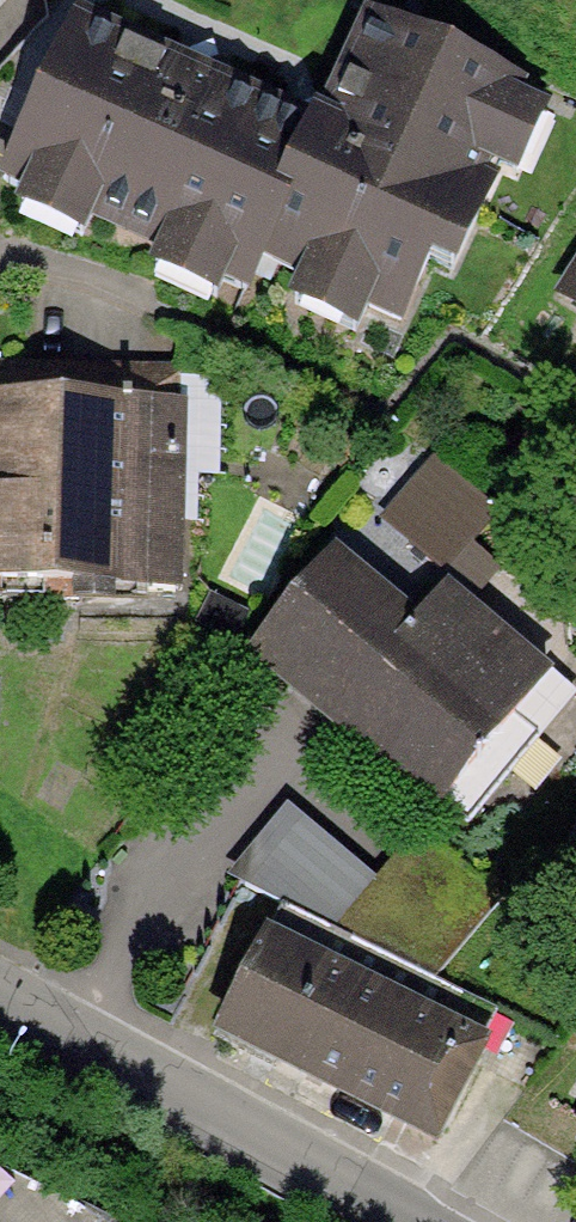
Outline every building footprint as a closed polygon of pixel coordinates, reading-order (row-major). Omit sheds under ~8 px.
[(78,1),(0,170),(0,176),(19,185),(11,202),(83,235),(91,218),(155,248),(148,262),(219,295),(226,280),(249,290),(264,260),(294,193),(276,185),(311,107),(78,1)] [(314,100),(311,107),(276,185),(294,193),(264,260),(297,275),(287,296),(360,329),(369,309),(402,323),(432,256),(458,267),(504,166),(518,172),(549,103),(522,91),(527,78),(362,5),(319,102),(314,100)] [(553,293),(575,307),(575,257),(553,293)] [(0,396),(0,600),(146,603),(147,588),(183,589),(188,401),(0,396)] [(338,543),(418,612),(448,578),(473,600),(502,567),(474,544),(498,517),(433,459),(381,518),(369,508),(338,543)] [(418,612),(338,543),(245,653),(436,813),(556,670),(473,600),(448,578),(418,612)] [(377,878),(287,802),(226,875),(283,904),(333,929),(377,878)] [(266,925),(212,1033),(438,1146),(492,1038),(485,1034),(497,1011),(433,979),(333,929),(283,904),(271,928),(266,925)]
